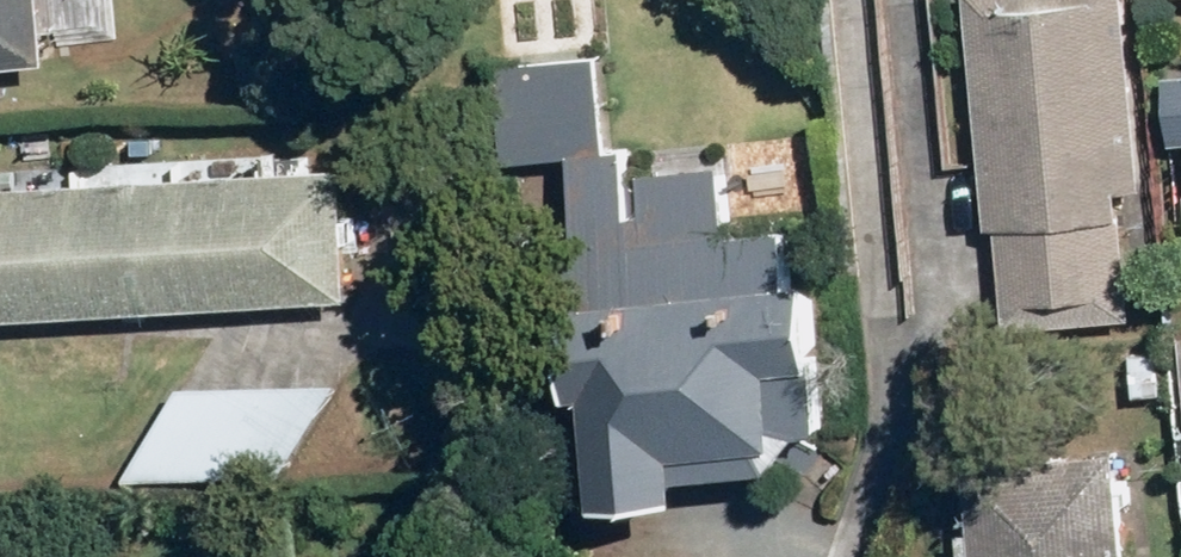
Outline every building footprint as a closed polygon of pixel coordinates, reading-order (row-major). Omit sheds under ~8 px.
[(63,61),(56,0),(0,0),(0,68),(63,61)] [(992,227),(1002,226),(1010,323),(1139,312),(1127,184),(1148,182),(1132,0),(973,0),(992,227)] [(609,54),(508,60),(515,161),(577,157),(601,498),(687,492),(684,446),(784,439),(779,368),(820,365),(814,277),(796,278),(792,226),(733,230),(726,134),(615,142),(609,54)] [(1169,75),(1176,141),(1180,140),(1180,73),(1169,75)] [(0,186),(0,315),(357,298),(351,169),(0,186)] [(349,379),(187,385),(131,475),(287,471),(349,379)] [(965,556),(1117,556),(1109,461),(958,473),(965,556)]
